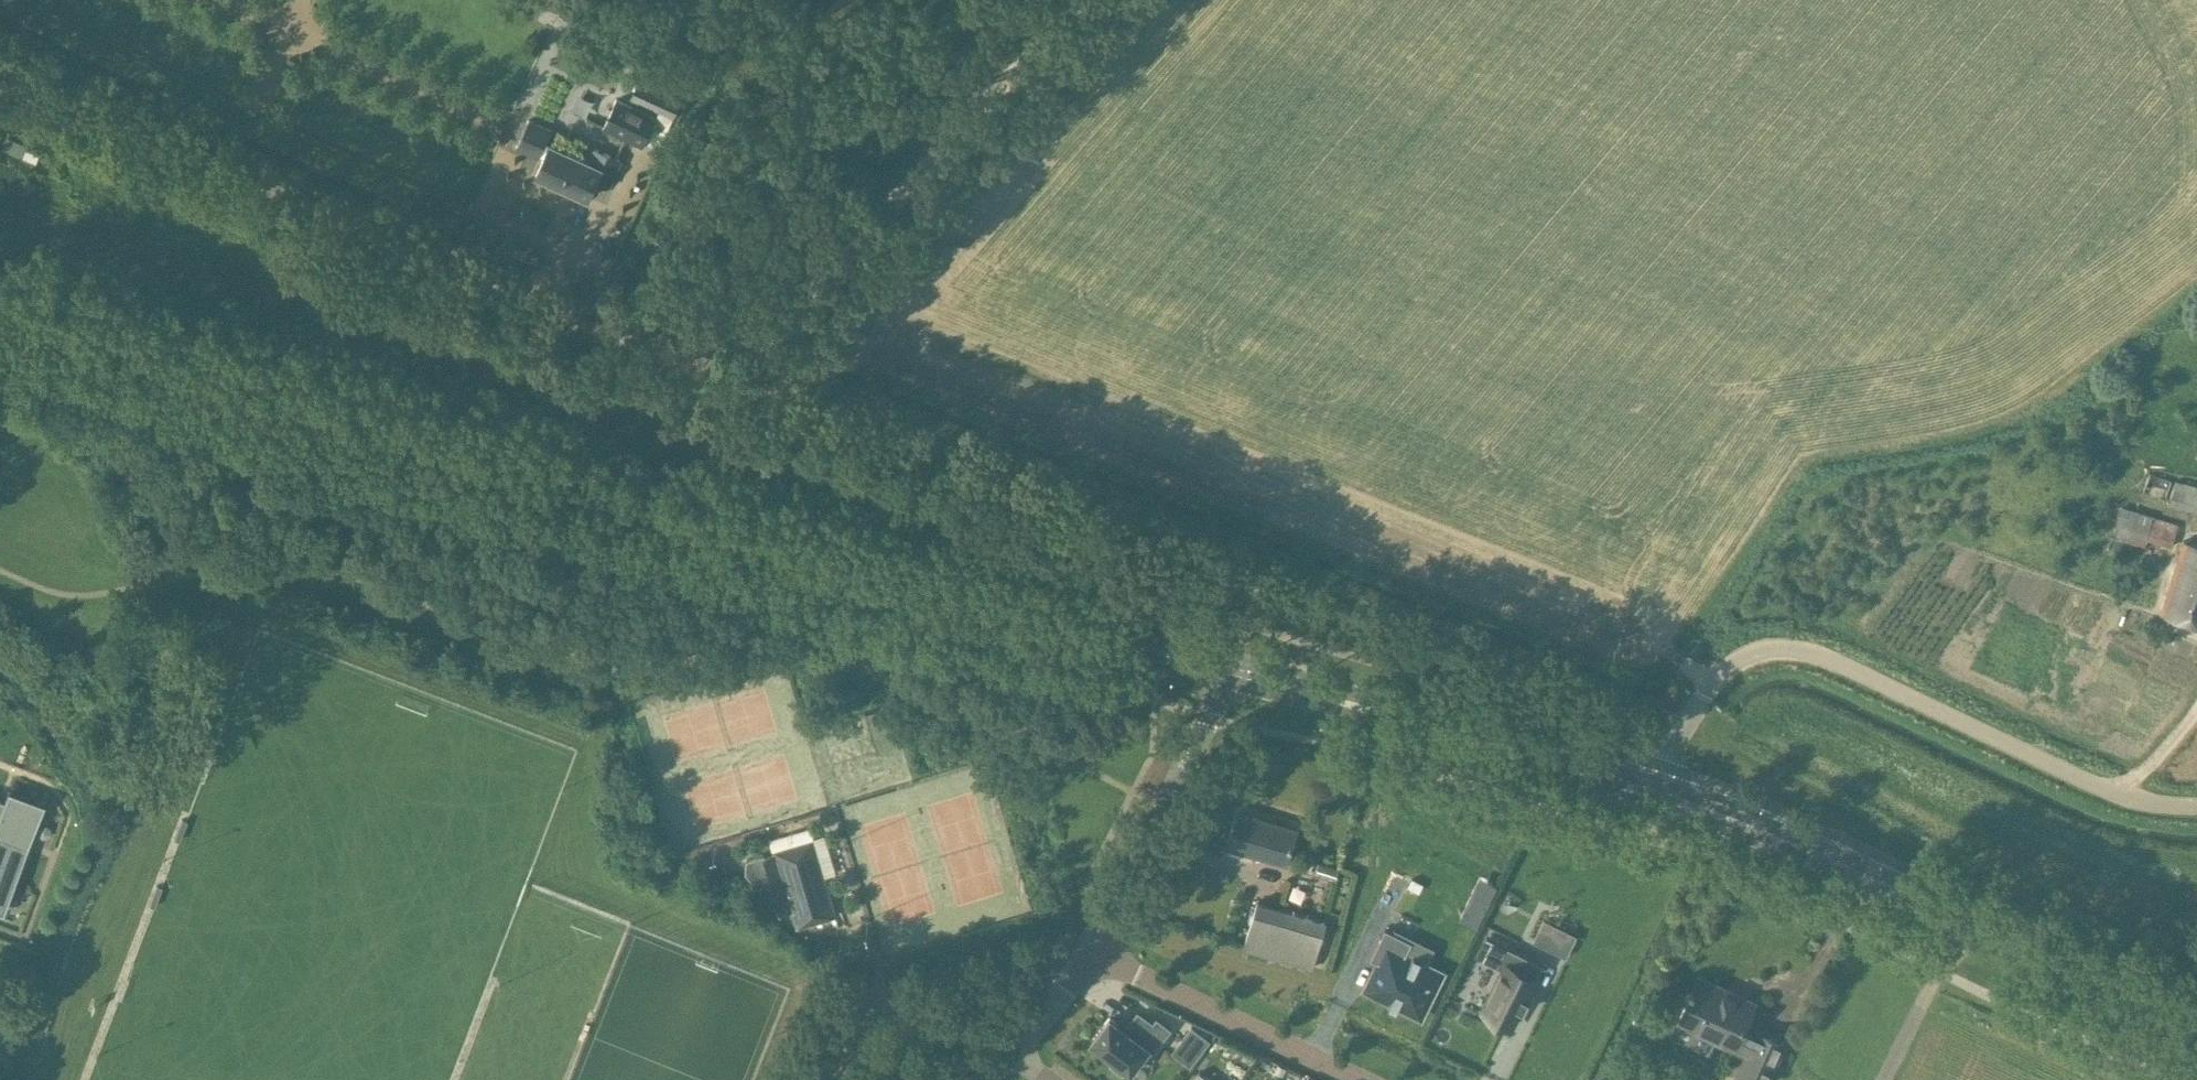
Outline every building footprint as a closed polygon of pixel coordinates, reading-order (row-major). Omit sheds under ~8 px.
[(675,117),(683,99),(639,78),(630,97),(675,117)] [(657,117),(617,99),(605,127),(645,145),(657,117)] [(590,162),(547,142),(553,130),(530,120),(518,146),(545,158),(537,175),(542,177),(562,186),(561,187),(580,196),(580,194),(589,198),(597,180),(610,186),(622,160),(596,149),(590,162)] [(22,157),(27,145),(6,136),(1,149),(22,157)] [(760,288),(754,295),(759,300),(766,293),(760,288)] [(2175,479),(2169,502),(2196,509),(2196,484),(2175,479)] [(2155,516),(2122,506),(2113,538),(2148,548),(2150,541),(2172,548),(2179,525),(2155,517),(2155,516)] [(2162,614),(2196,624),(2196,544),(2184,540),(2162,614)] [(3,912),(20,865),(15,864),(21,847),(26,849),(44,803),(8,790),(4,801),(0,800),(0,911),(3,912)] [(1240,812),(1230,847),(1289,863),(1298,830),(1259,819),(1259,817),(1240,812)] [(814,840),(778,850),(775,851),(776,853),(766,856),(766,854),(748,860),(747,872),(782,916),(784,916),(783,914),(793,911),(798,927),(837,916),(814,840)] [(1408,886),(1420,893),(1424,884),(1412,878),(1408,886)] [(1258,900),(1244,949),(1313,970),(1328,920),(1258,900)] [(1534,940),(1547,946),(1557,926),(1545,920),(1534,940)] [(1410,945),(1384,931),(1369,961),(1377,965),(1364,991),(1389,1004),(1391,1001),(1421,1015),(1440,976),(1425,968),(1419,979),(1398,969),(1410,945)] [(1543,964),(1492,939),(1482,960),(1503,970),(1483,1011),(1513,1026),(1521,1009),(1524,1011),(1530,999),(1527,997),(1543,964)] [(1700,977),(1679,1024),(1680,1024),(1675,1035),(1694,1043),(1698,1033),(1747,1055),(1737,1076),(1745,1079),(1769,1079),(1786,1044),(1758,1031),(1757,1034),(1744,1028),(1756,1003),(1700,977)] [(1129,1031),(1110,1017),(1092,1041),(1115,1059),(1111,1065),(1124,1074),(1128,1069),(1131,1071),(1149,1048),(1154,1052),(1172,1029),(1157,1018),(1154,1022),(1142,1013),(1129,1031)] [(1191,1026),(1179,1043),(1198,1057),(1211,1040),(1191,1026)] [(1200,1072),(1194,1079),(1211,1079),(1200,1072)]
